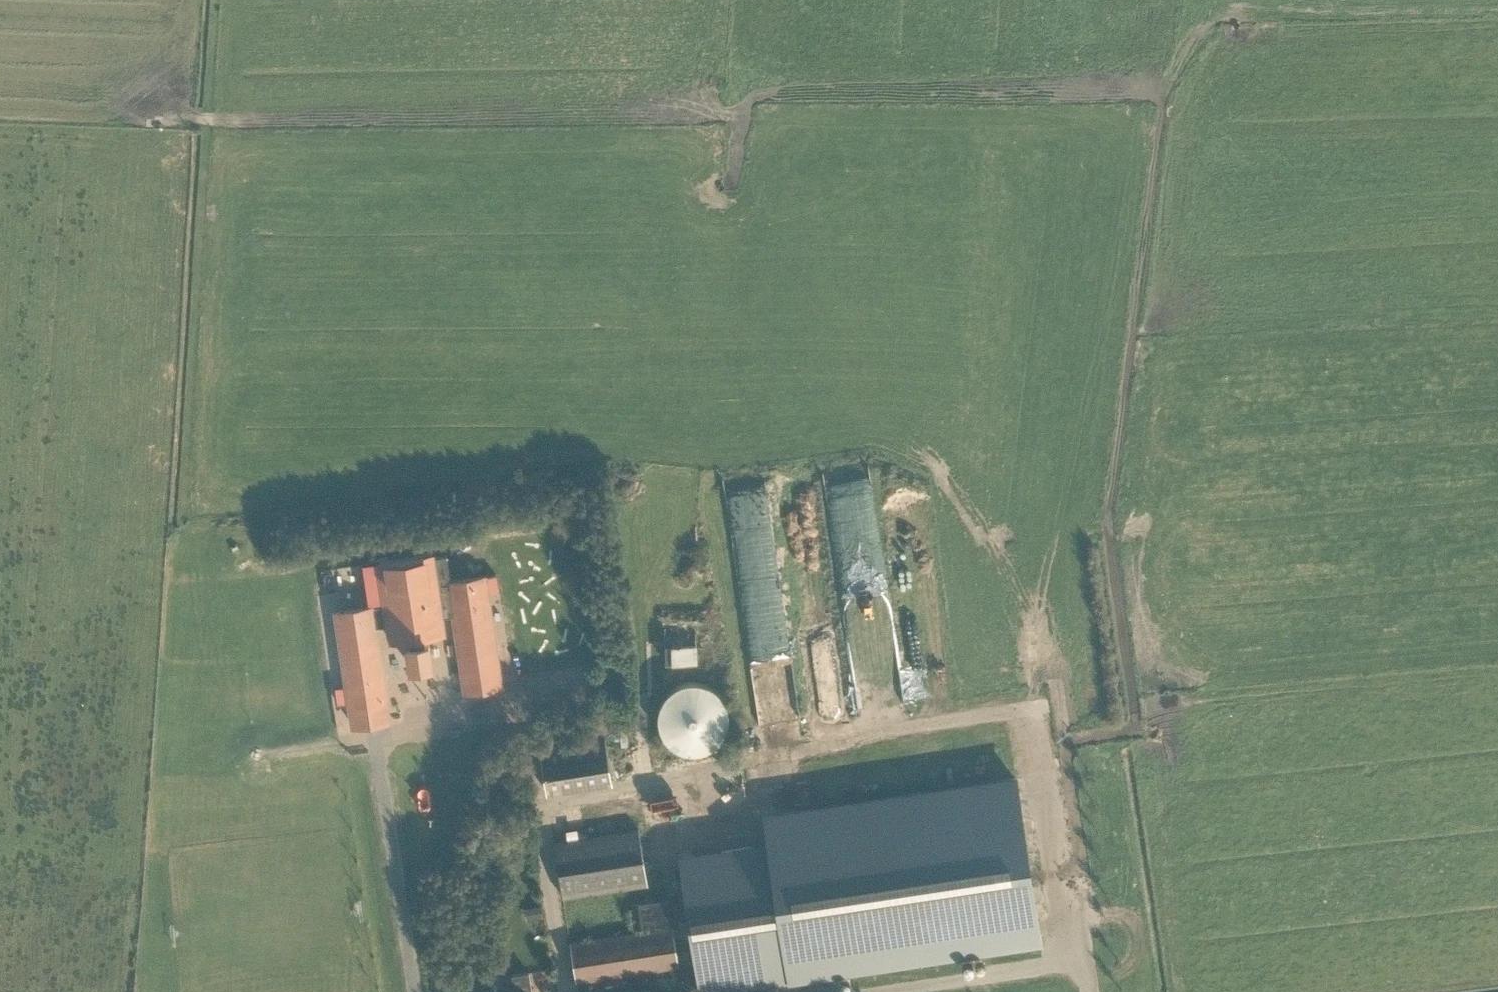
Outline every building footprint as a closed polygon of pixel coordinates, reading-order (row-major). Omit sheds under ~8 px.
[(371,606),(336,611),(350,706),(352,723),(388,718),(386,700),(375,625),(389,623),(391,638),(410,635),(411,643),(407,644),(410,665),(431,662),(428,641),(424,641),(423,633),(442,631),(440,615),(454,613),(465,689),(501,683),(484,575),(450,580),(446,555),(431,557),(430,553),(379,561),(379,562),(363,564),(369,601),(385,598),(386,604),(372,606),(371,606)] [(696,661),(696,643),(666,644),(667,662),(696,661)] [(735,730),(709,676),(657,701),(682,755),(735,730)] [(548,789),(615,780),(609,734),(542,744),(548,789)] [(769,843),(681,857),(701,989),(1039,938),(1014,777),(765,815),(769,843)] [(567,831),(568,839),(554,842),(562,896),(647,882),(638,828),(579,838),(578,829),(567,831)] [(630,898),(634,926),(671,920),(667,892),(630,898)] [(524,905),(526,918),(542,916),(540,903),(524,905)] [(575,981),(678,965),(672,925),(569,942),(575,981)] [(532,991),(529,971),(511,974),(514,991),(505,991),(525,991),(532,991)]
